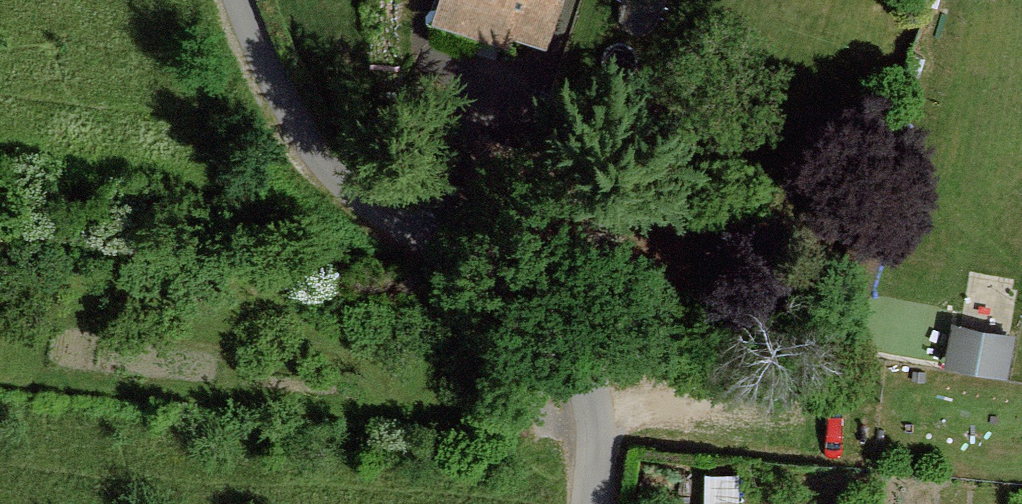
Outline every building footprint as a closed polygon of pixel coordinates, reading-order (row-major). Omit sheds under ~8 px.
[(439,22),(509,44),(513,34),(547,45),(561,0),(446,0),(439,22)] [(960,355),(1015,365),(1021,327),(967,317),(960,355)] [(748,464),(713,463),(712,503),(747,503),(748,464)]
